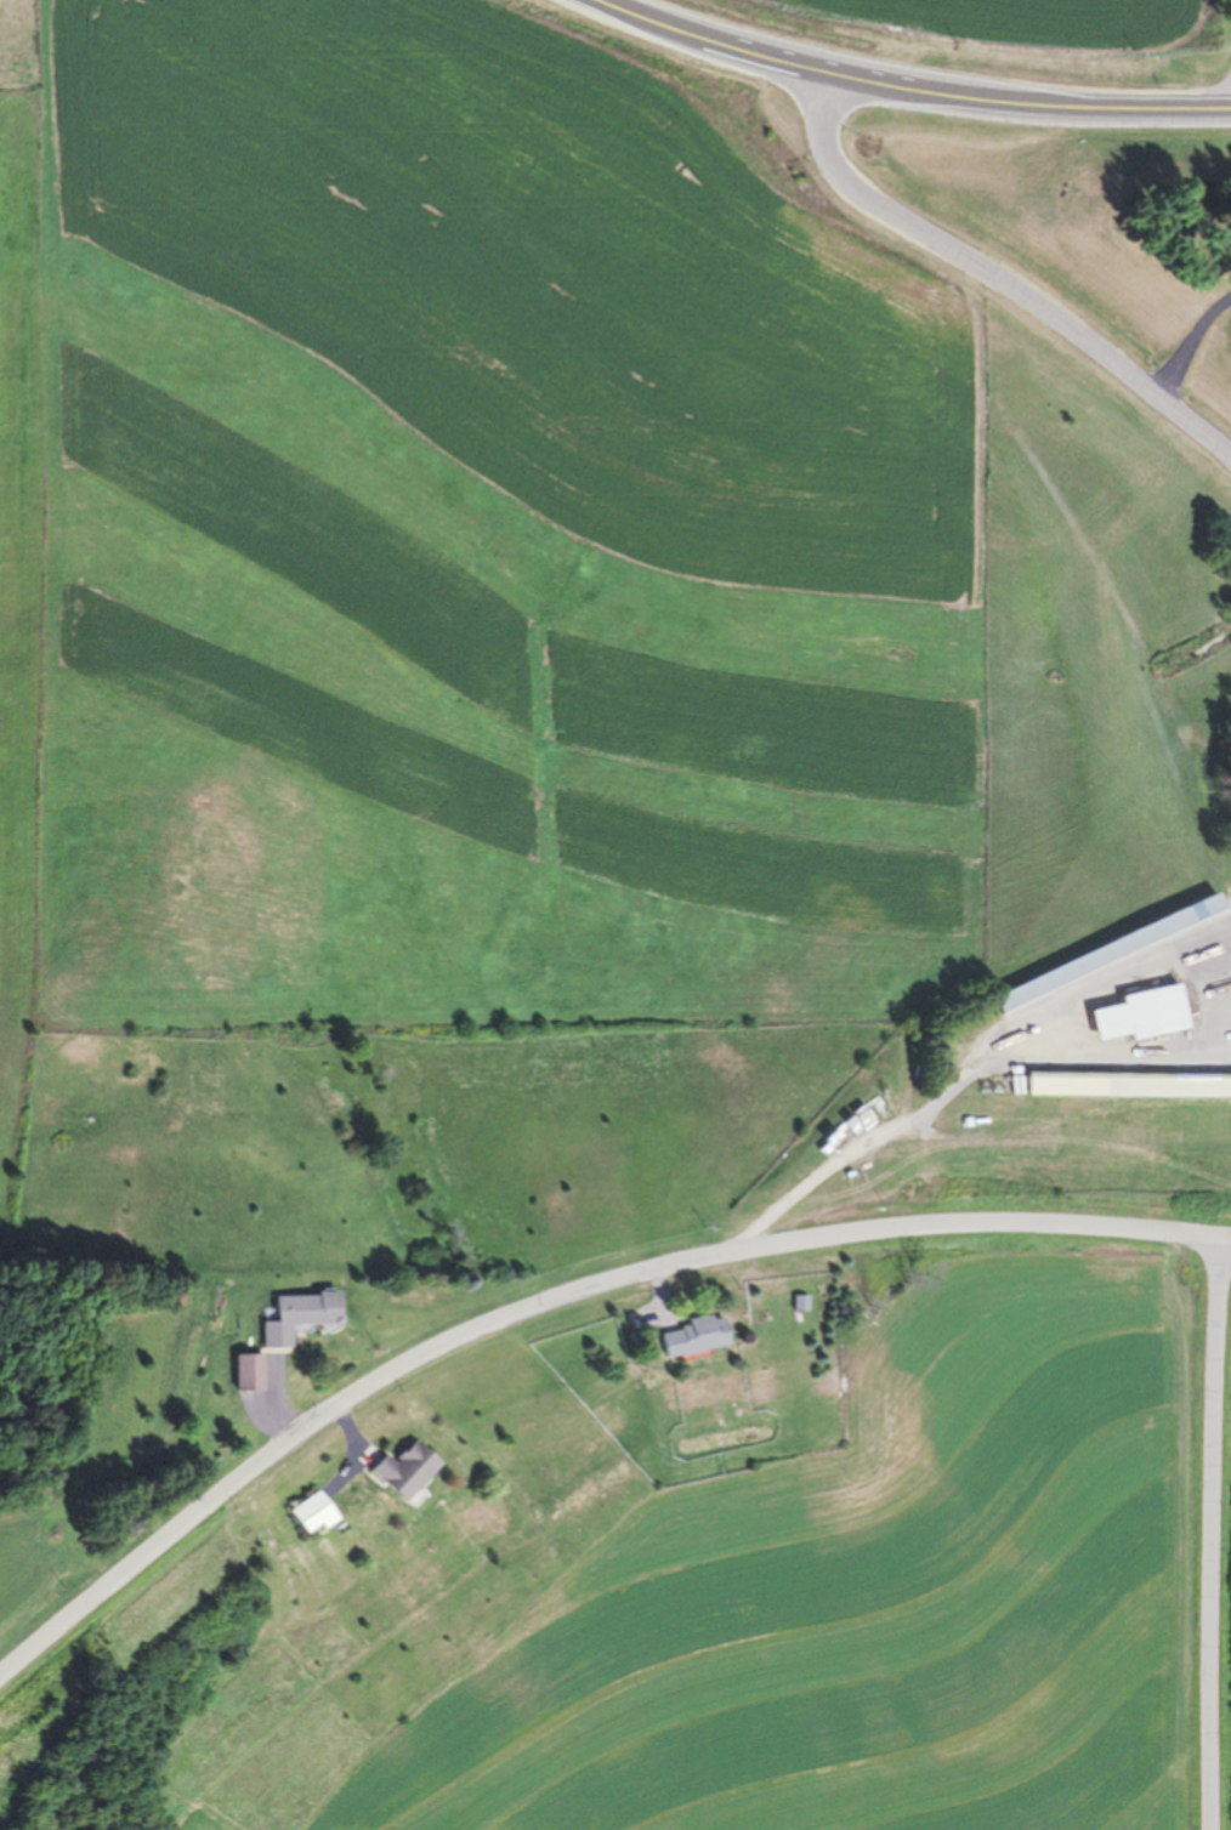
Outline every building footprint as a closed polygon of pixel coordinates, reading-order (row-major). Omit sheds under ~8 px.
[(1133,1040),(1188,1030),(1180,986),(1122,997),(1123,1006),(1091,1012),(1097,1042),(1132,1035),(1133,1040)] [(1026,1074),(1026,1097),(1230,1098),(1230,1075),(1026,1074)] [(290,1349),(290,1326),(338,1326),(338,1295),(274,1296),(274,1322),(261,1322),(262,1349),(290,1349)] [(657,1327),(662,1360),(727,1349),(721,1316),(657,1327)] [(262,1392),(262,1355),(234,1355),(234,1392),(262,1392)] [(384,1456),(368,1472),(400,1505),(439,1467),(414,1441),(392,1463),(384,1456)] [(305,1538),(335,1519),(319,1492),(288,1511),(305,1538)]
